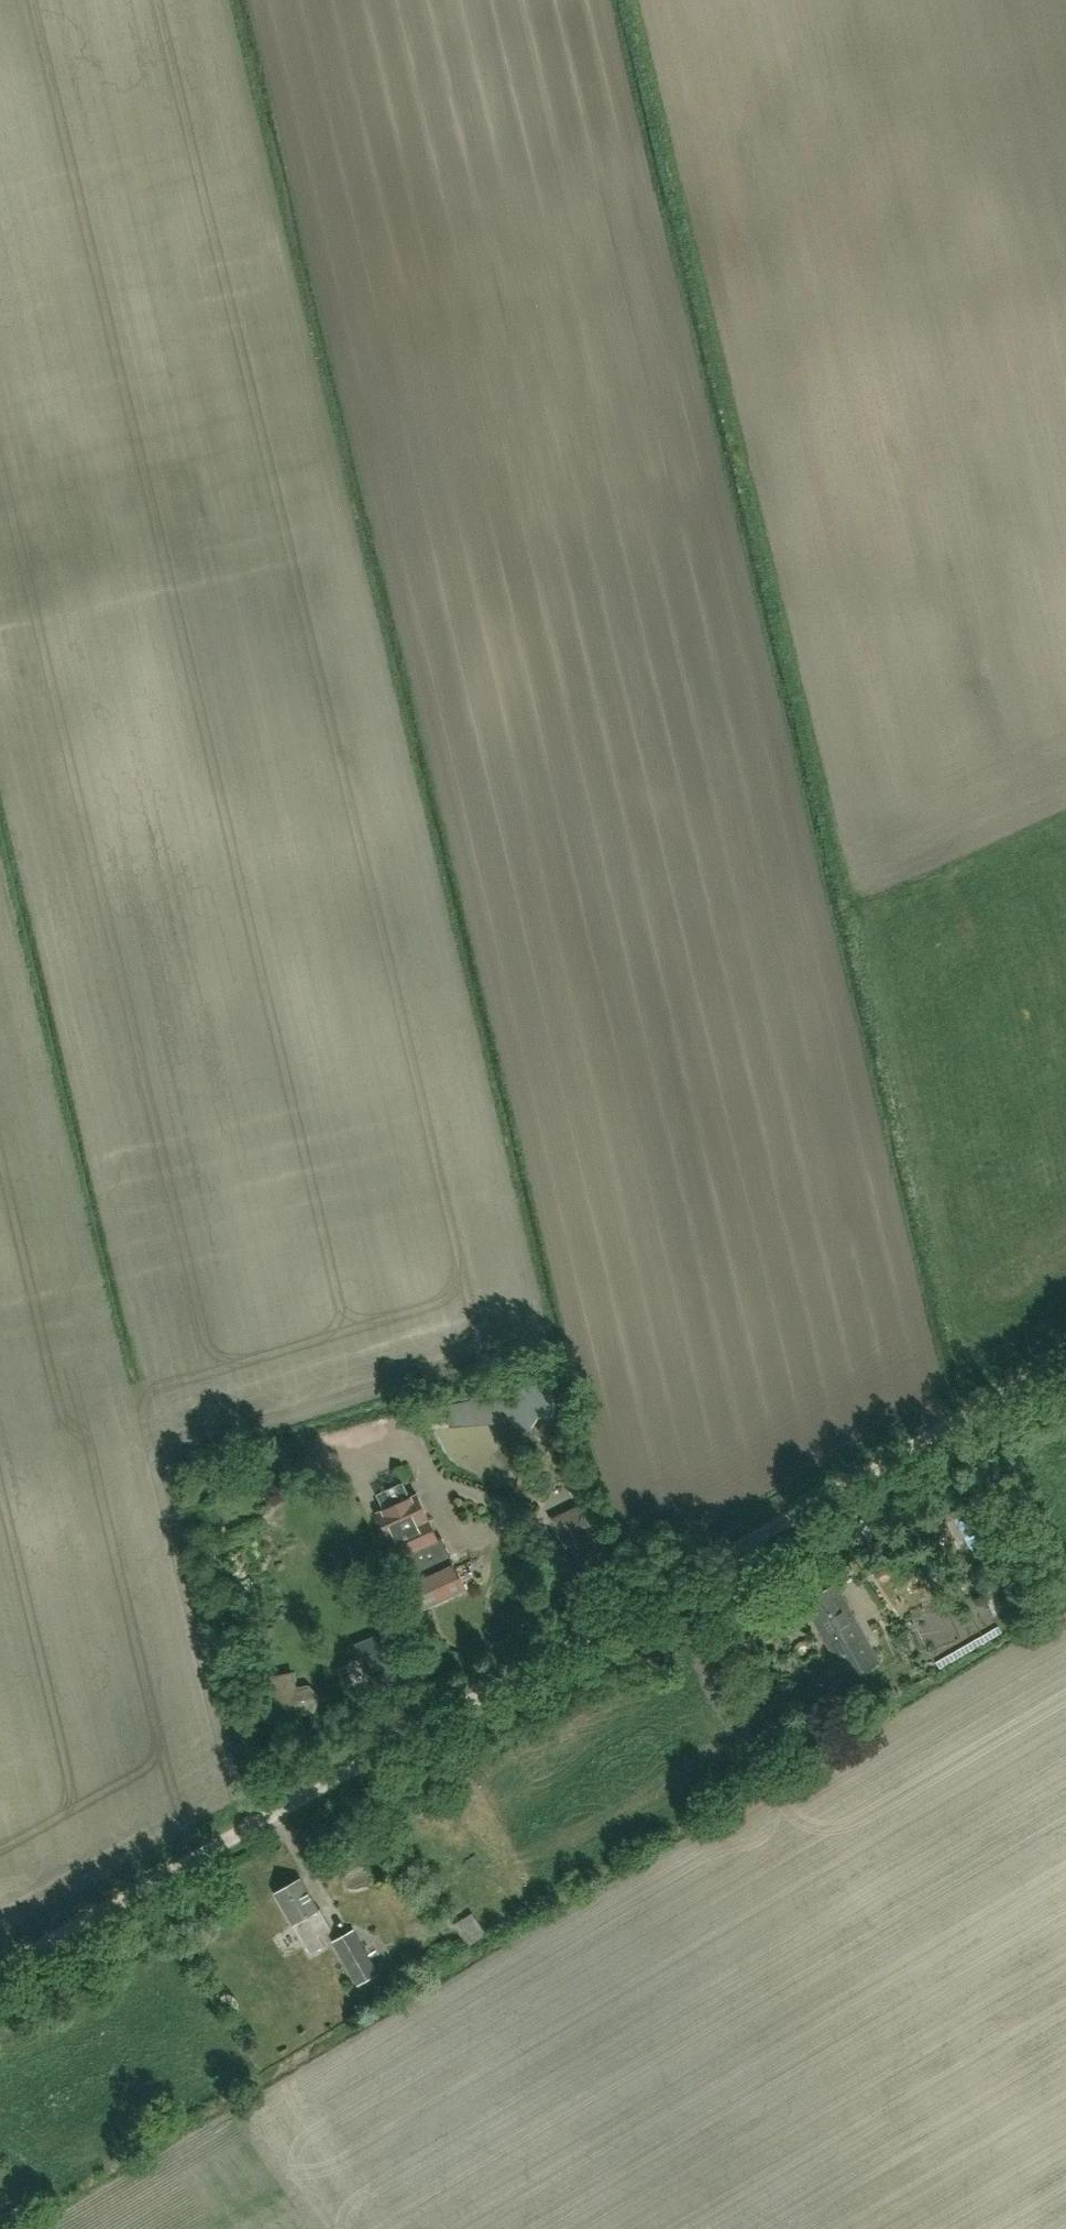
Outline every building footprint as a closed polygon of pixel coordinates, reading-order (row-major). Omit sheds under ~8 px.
[(447,1406),(452,1428),(515,1424),(526,1430),(531,1432),(540,1419),(558,1415),(550,1384),(447,1406)] [(398,1486),(410,1480),(404,1465),(391,1470),(394,1476),(398,1485),(398,1486)] [(398,1559),(410,1586),(421,1610),(465,1590),(442,1539),(438,1541),(418,1495),(378,1513),(398,1559)] [(803,1604),(827,1643),(848,1681),(877,1664),(864,1639),(858,1642),(850,1629),(857,1624),(834,1586),(803,1604)] [(409,1673),(394,1636),(365,1647),(380,1684),(409,1673)] [(302,1716),(315,1714),(320,1698),(309,1685),(297,1689),(294,1673),(266,1678),(275,1729),(303,1724),(302,1716)] [(260,1793),(267,1789),(263,1783),(256,1787),(260,1793)] [(317,1911),(299,1881),(274,1896),(293,1927),(294,1926),(311,1953),(325,1945),(319,1935),(331,1928),(320,1909),(317,1911)] [(360,1985),(380,1974),(355,1929),(333,1941),(360,1985)]
